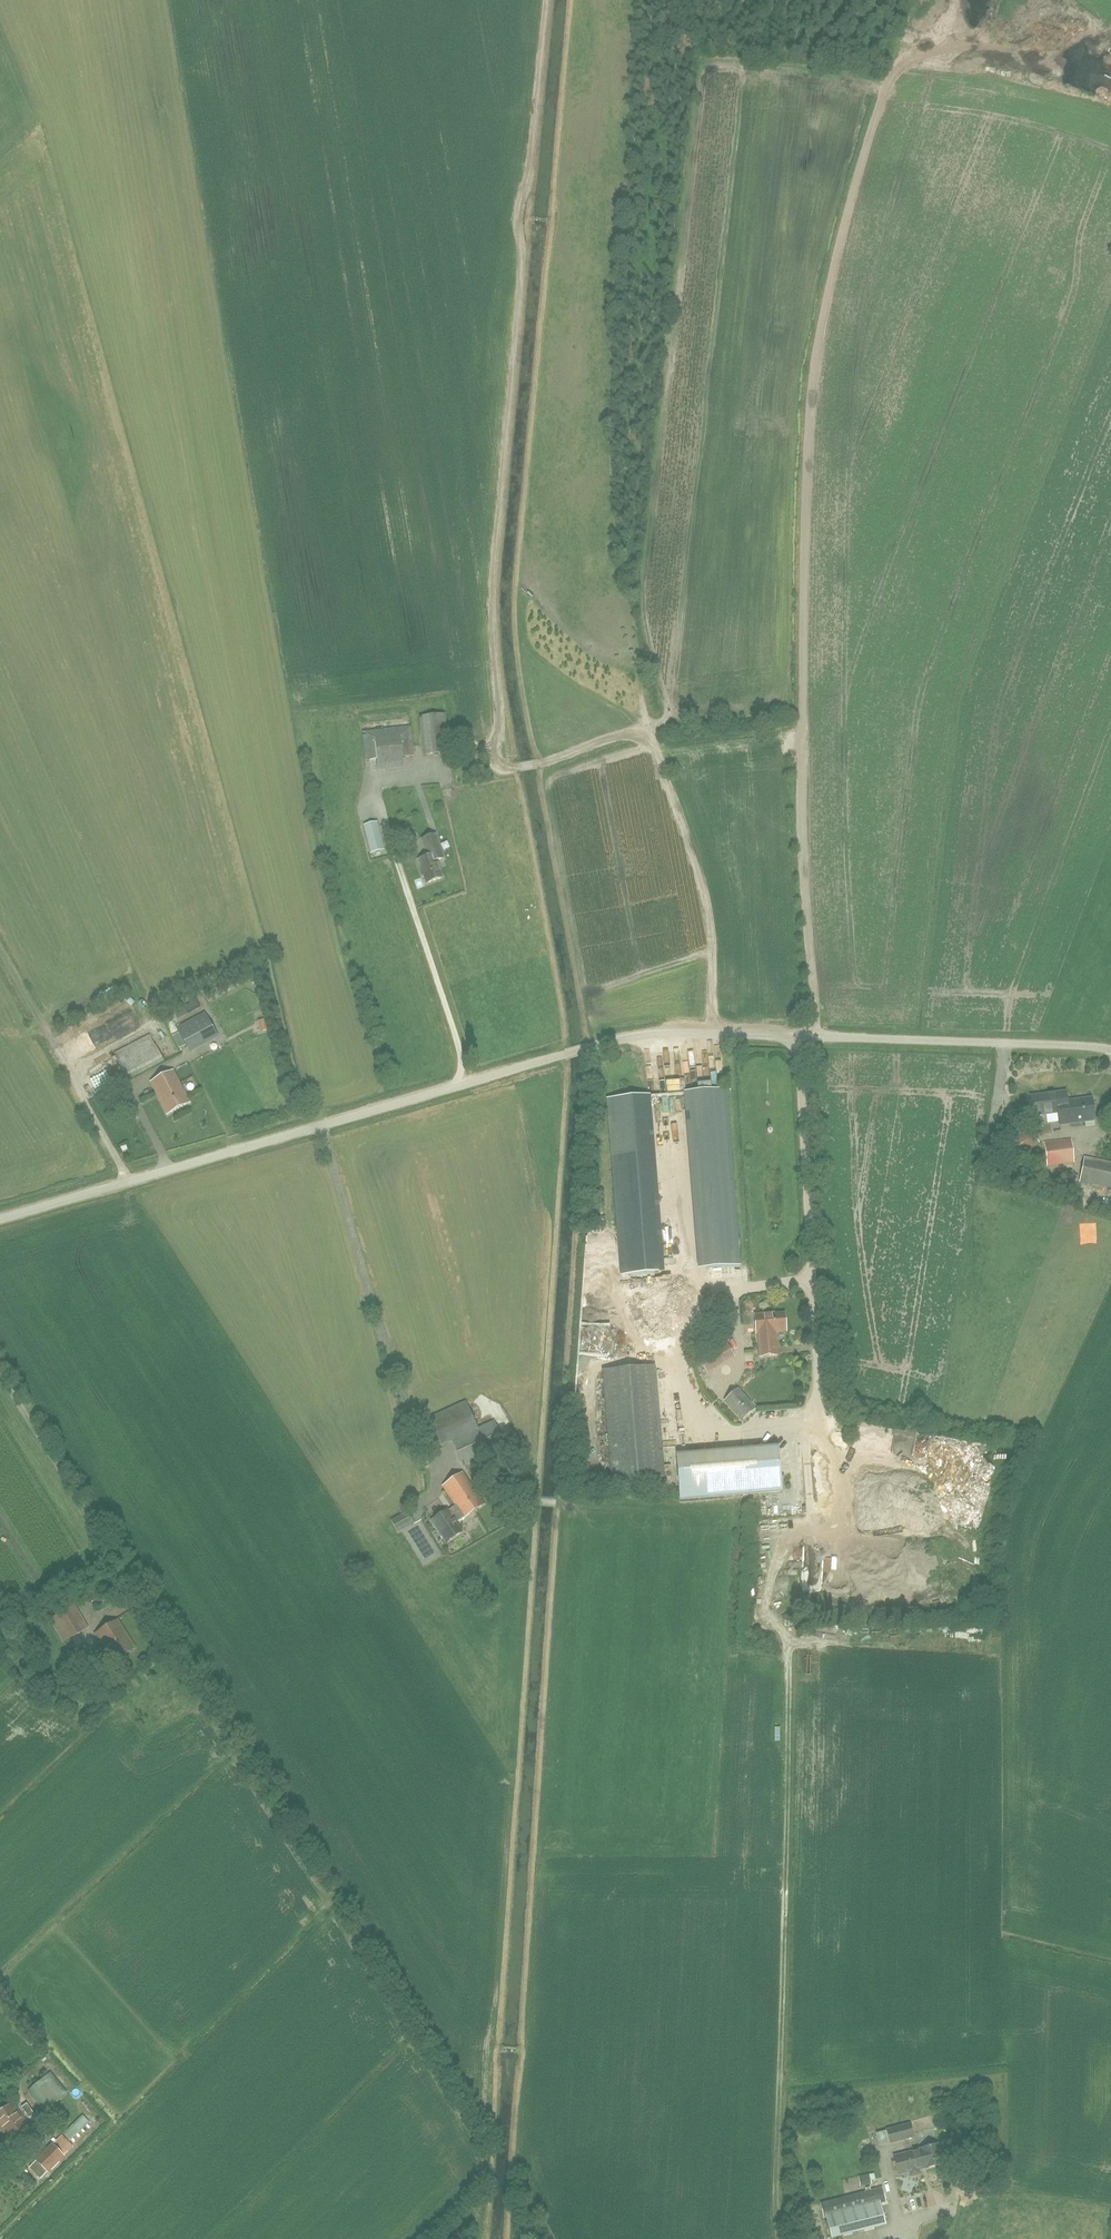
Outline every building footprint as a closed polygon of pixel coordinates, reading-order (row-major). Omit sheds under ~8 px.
[(393,724),(411,723),(410,714),(393,715),(393,724)] [(449,753),(445,714),(420,716),(424,756),(449,753)] [(414,757),(411,727),(363,732),(366,762),(377,760),(378,763),(405,761),(405,758),(414,757)] [(365,826),(372,854),(386,850),(379,822),(365,826)] [(435,855),(437,861),(444,858),(436,835),(422,840),(428,857),(435,855)] [(435,855),(428,857),(418,861),(423,876),(424,875),(427,884),(443,878),(437,861),(435,855)] [(177,1010),(167,1015),(170,1022),(181,1016),(177,1010)] [(177,1029),(187,1048),(215,1032),(205,1014),(177,1029)] [(121,1068),(112,1073),(115,1080),(160,1057),(149,1036),(114,1054),(121,1068)] [(81,1057),(90,1055),(88,1047),(79,1050),(81,1057)] [(678,1060),(664,1063),(666,1074),(681,1071),(678,1060)] [(152,1083),(163,1104),(168,1114),(189,1103),(173,1072),(152,1083)] [(665,1089),(685,1087),(683,1076),(663,1078),(665,1089)] [(740,1266),(729,1090),(688,1093),(699,1268),(740,1266)] [(1067,1102),(1066,1097),(1067,1097),(1066,1092),(1031,1097),(1034,1117),(1058,1113),(1059,1113),(1057,1104),(1067,1102)] [(1059,1113),(1058,1113),(1060,1125),(1069,1123),(1095,1120),(1094,1113),(1096,1111),(1095,1106),(1093,1105),(1092,1098),(1067,1101),(1067,1097),(1066,1097),(1067,1102),(1057,1104),(1059,1113)] [(152,1098),(146,1100),(155,1120),(161,1117),(152,1098)] [(644,1098),(612,1099),(619,1239),(627,1239),(627,1255),(622,1255),(623,1276),(634,1275),(634,1282),(624,1282),(625,1302),(648,1301),(647,1290),(660,1290),(659,1278),(649,1278),(649,1269),(651,1269),(650,1253),(648,1253),(644,1166),(642,1167),(642,1160),(647,1160),(644,1098)] [(1024,1147),(1039,1137),(1033,1127),(1018,1138),(1024,1147)] [(1047,1166),(1074,1162),(1071,1140),(1045,1143),(1047,1166)] [(663,1143),(664,1157),(676,1157),(675,1143),(663,1143)] [(1085,1158),(1080,1183),(1110,1189),(1110,1163),(1085,1158)] [(758,1333),(759,1333),(761,1356),(778,1355),(776,1331),(787,1330),(786,1313),(775,1314),(775,1313),(756,1314),(758,1333)] [(698,1358),(705,1371),(734,1355),(726,1341),(698,1358)] [(613,1482),(665,1478),(655,1367),(603,1371),(613,1482)] [(744,1419),(754,1410),(749,1405),(751,1404),(738,1390),(725,1402),(738,1415),(739,1414),(744,1419)] [(488,1396),(480,1399),(484,1412),(496,1409),(508,1447),(518,1444),(505,1400),(490,1404),(488,1396)] [(464,1467),(489,1456),(496,1471),(507,1466),(499,1451),(506,1448),(494,1421),(478,1428),(466,1401),(428,1419),(440,1447),(453,1441),(464,1467)] [(780,1492),(777,1447),(677,1455),(680,1500),(780,1492)] [(463,1472),(443,1486),(457,1508),(449,1513),(448,1510),(432,1521),(447,1542),(462,1532),(456,1523),(464,1518),(485,1504),(463,1472)] [(398,1532),(413,1523),(406,1512),(392,1521),(398,1532)] [(930,1542),(930,1525),(893,1525),(893,1543),(930,1542)] [(65,1643),(89,1628),(75,1605),(51,1620),(65,1643)] [(113,1661),(134,1648),(118,1621),(96,1634),(113,1661)] [(191,1715),(199,1710),(195,1705),(188,1710),(191,1715)] [(52,2074),(31,2091),(47,2111),(68,2095),(52,2074)] [(29,2125),(13,2104),(0,2113),(0,2127),(9,2140),(29,2125)] [(32,2119),(37,2116),(30,2104),(25,2107),(32,2119)] [(888,2130),(891,2143),(914,2137),(911,2124),(888,2130)] [(62,2136),(37,2161),(30,2168),(41,2179),(48,2172),(73,2147),(62,2136)] [(922,2174),(920,2169),(927,2167),(928,2168),(944,2164),(938,2144),(922,2148),(923,2150),(895,2157),(899,2175),(910,2172),(911,2177),(922,2174)] [(872,2183),(870,2172),(859,2174),(861,2185),(872,2183)] [(977,2176),(957,2173),(955,2184),(975,2187),(977,2176)] [(821,2204),(824,2218),(826,2217),(832,2238),(886,2225),(881,2203),(886,2202),(882,2188),(821,2204)] [(924,2198),(910,2199),(911,2212),(925,2210),(924,2198)]
